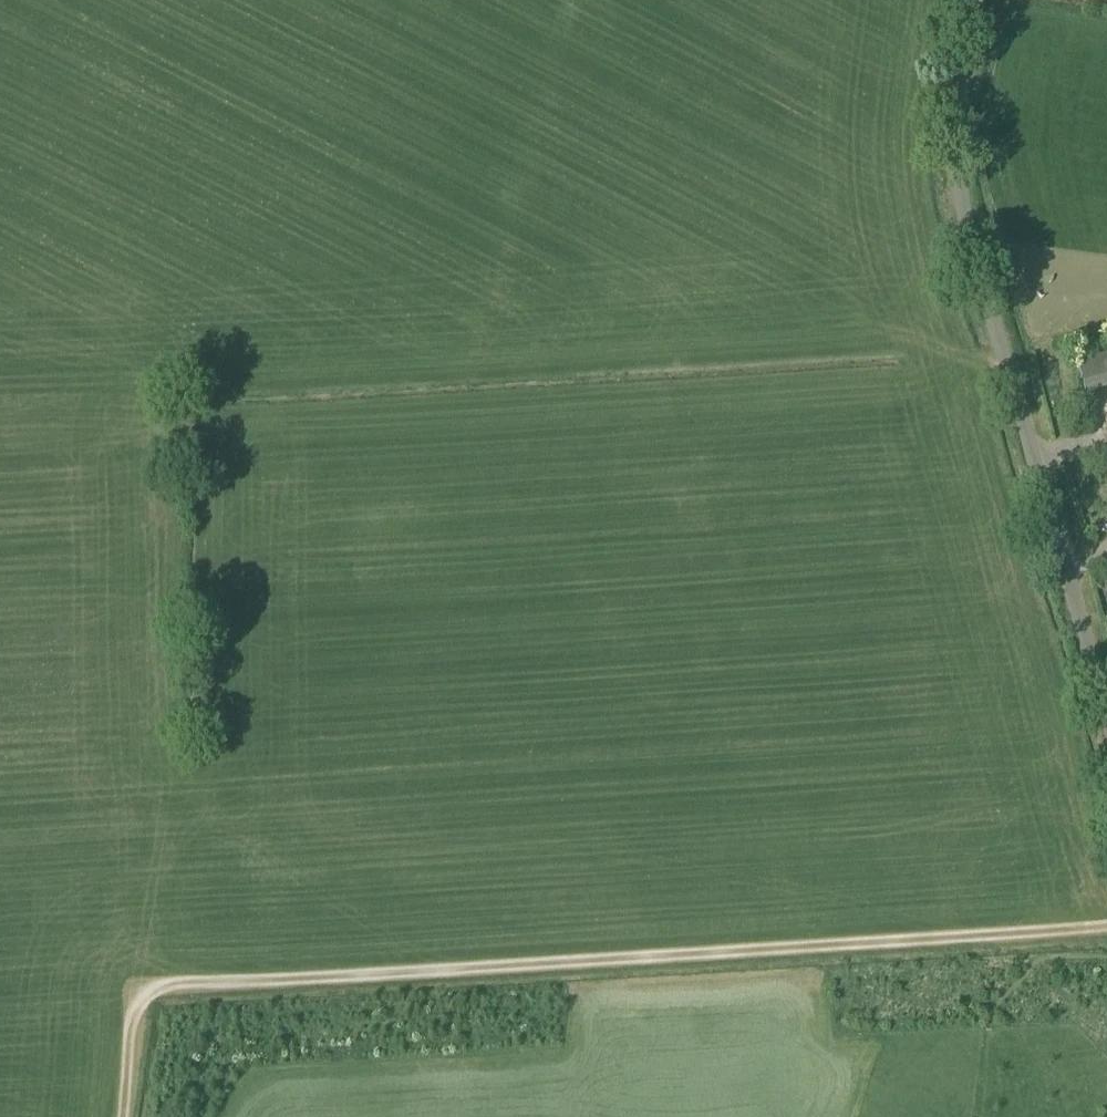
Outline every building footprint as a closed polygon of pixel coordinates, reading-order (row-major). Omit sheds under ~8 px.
[(1106,389),(1106,377),(1091,379),(1092,391),(1106,389)]
